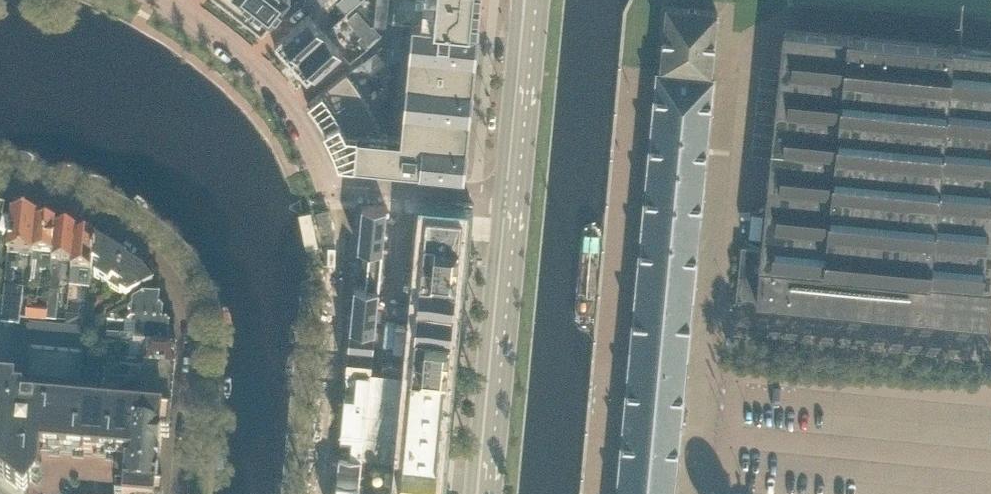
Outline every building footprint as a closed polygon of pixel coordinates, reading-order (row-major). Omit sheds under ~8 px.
[(244,17),(257,0),(222,0),(244,17)] [(244,17),(264,32),(287,0),(257,0),(244,17)] [(393,18),(413,20),(413,18),(435,20),(435,22),(457,24),(479,26),(479,24),(481,6),(479,6),(480,0),(437,0),(436,5),(395,1),(394,1),(393,18)] [(668,4),(662,67),(712,72),(719,9),(668,4)] [(376,7),(376,14),(388,15),(388,8),(376,7)] [(310,11),(275,42),(278,45),(291,60),(326,29),(310,11)] [(376,14),(375,22),(387,24),(388,15),(376,14)] [(348,70),(308,100),(313,107),(317,113),(321,119),(325,125),(328,131),(331,138),(334,144),(336,151),(339,159),(342,159),(397,164),(408,165),(464,171),(465,171),(467,153),(479,26),(457,24),(435,22),(435,20),(413,18),(413,20),(402,133),(382,131),(376,117),(370,105),(364,93),(356,82),(348,70)] [(374,22),(360,35),(368,44),(382,31),(374,22)] [(743,244),(738,296),(989,320),(990,301),(990,47),(911,39),(911,34),(904,34),(904,38),(786,27),(785,43),(784,43),(784,44),(781,43),(781,45),(784,45),(782,67),(779,66),(778,68),(782,68),(779,88),(776,88),(776,90),(779,90),(777,111),(774,111),(773,113),(777,113),(775,134),(771,134),(771,135),(774,136),(772,157),(769,157),(769,158),(772,159),(770,179),(767,179),(767,180),(770,181),(768,202),(765,202),(764,203),(767,204),(763,246),(743,244)] [(326,29),(291,60),(295,64),(308,79),(343,47),(326,29)] [(752,58),(751,83),(771,84),(772,59),(752,58)] [(662,67),(658,67),(617,493),(675,493),(687,375),(716,73),(712,72),(662,67)] [(363,200),(359,244),(372,245),(370,264),(381,265),(388,203),(363,200)] [(421,206),(418,234),(420,234),(426,235),(459,238),(462,210),(421,206)] [(756,211),(754,235),(762,236),(764,212),(756,211)] [(34,219),(32,216),(26,216),(24,218),(13,217),(7,274),(2,326),(21,328),(25,291),(15,290),(16,276),(14,276),(14,272),(20,273),(20,268),(33,269),(37,224),(38,220),(34,219)] [(393,220),(392,232),(403,233),(404,221),(393,220)] [(55,226),(54,223),(47,223),(45,225),(37,224),(33,269),(32,285),(41,285),(42,266),(53,267),(57,229),(57,226),(55,226)] [(74,231),(73,229),(68,229),(65,230),(57,229),(53,267),(49,309),(48,322),(58,323),(61,294),(63,265),(74,266),(77,237),(77,231),(74,231)] [(392,232),(391,243),(402,244),(403,233),(392,232)] [(426,235),(423,256),(457,259),(459,238),(426,235)] [(95,239),(93,237),(87,237),(85,238),(77,237),(74,266),(70,300),(81,301),(83,272),(93,273),(94,262),(97,239),(95,239)] [(126,261),(128,258),(97,239),(94,262),(102,268),(96,277),(109,285),(126,261)] [(423,256),(421,278),(455,281),(457,259),(423,256)] [(128,299),(143,291),(154,286),(142,272),(137,268),(135,265),(131,263),(128,263),(126,261),(109,285),(128,299)] [(355,284),(351,324),(375,326),(376,315),(381,265),(370,264),(368,285),(355,284)] [(389,264),(388,275),(399,276),(400,265),(389,264)] [(388,275),(387,286),(398,287),(399,276),(388,275)] [(421,278),(419,304),(453,307),(455,281),(421,278)] [(146,298),(131,305),(129,323),(137,323),(163,325),(164,314),(161,311),(160,311),(161,299),(146,298)] [(419,304),(416,330),(451,333),(453,307),(419,304)] [(48,323),(48,322),(49,309),(30,308),(28,322),(48,323)] [(376,315),(375,326),(387,327),(388,316),(376,315)] [(107,343),(144,346),(169,348),(176,349),(175,348),(169,348),(171,326),(163,325),(137,323),(135,336),(108,334),(107,343)] [(32,346),(34,325),(30,324),(30,332),(14,331),(11,343),(32,346)] [(351,324),(348,345),(373,347),(375,326),(351,324)] [(45,350),(47,326),(34,325),(32,346),(32,349),(45,350)] [(59,327),(48,326),(47,326),(45,350),(57,351),(59,327)] [(72,328),(68,328),(59,327),(57,351),(70,353),(72,328)] [(84,354),(87,329),(72,328),(70,353),(84,354)] [(416,330),(414,351),(449,354),(451,333),(416,330)] [(32,349),(32,346),(11,343),(9,355),(31,358),(32,349)] [(348,345),(346,366),(358,367),(371,369),(373,347),(348,345)] [(176,349),(169,348),(144,346),(143,360),(130,358),(130,367),(142,368),(176,371),(178,351),(176,349)] [(414,351),(412,372),(447,375),(449,354),(414,351)] [(355,391),(368,393),(363,454),(404,458),(439,461),(447,375),(412,372),(371,369),(358,367),(355,391)] [(28,379),(29,370),(7,368),(4,383),(0,383),(0,400),(26,403),(28,379)] [(174,393),(176,371),(142,368),(141,381),(129,380),(128,389),(174,393)] [(98,377),(87,376),(82,375),(81,384),(78,407),(96,408),(97,390),(98,377)] [(114,387),(115,377),(104,376),(103,386),(114,387)] [(39,404),(41,380),(28,379),(26,403),(39,404)] [(52,405),(54,381),(41,380),(39,404),(52,405)] [(65,406),(68,382),(54,381),(52,405),(65,406)] [(78,407),(81,384),(68,382),(65,406),(78,407)] [(172,415),(174,393),(128,389),(127,397),(139,398),(138,412),(172,415)] [(105,409),(106,391),(97,390),(96,408),(105,409)] [(345,390),(341,432),(353,433),(351,454),(362,456),(363,454),(368,393),(355,391),(345,390)] [(26,403),(0,400),(0,477),(22,493),(27,493),(40,478),(42,453),(127,460),(125,493),(165,493),(165,491),(158,491),(158,489),(159,489),(160,477),(159,477),(161,457),(162,457),(163,439),(162,439),(162,437),(170,438),(172,415),(138,412),(105,409),(96,408),(78,407),(65,406),(52,405),(39,404),(26,403)] [(339,453),(337,478),(360,480),(362,456),(351,454),(339,453)] [(404,458),(401,484),(437,487),(439,461),(404,458)] [(335,493),(359,493),(359,492),(360,480),(337,478),(335,493)] [(360,480),(359,492),(371,493),(372,481),(360,480)] [(400,493),(436,493),(437,487),(401,484),(400,493)]
